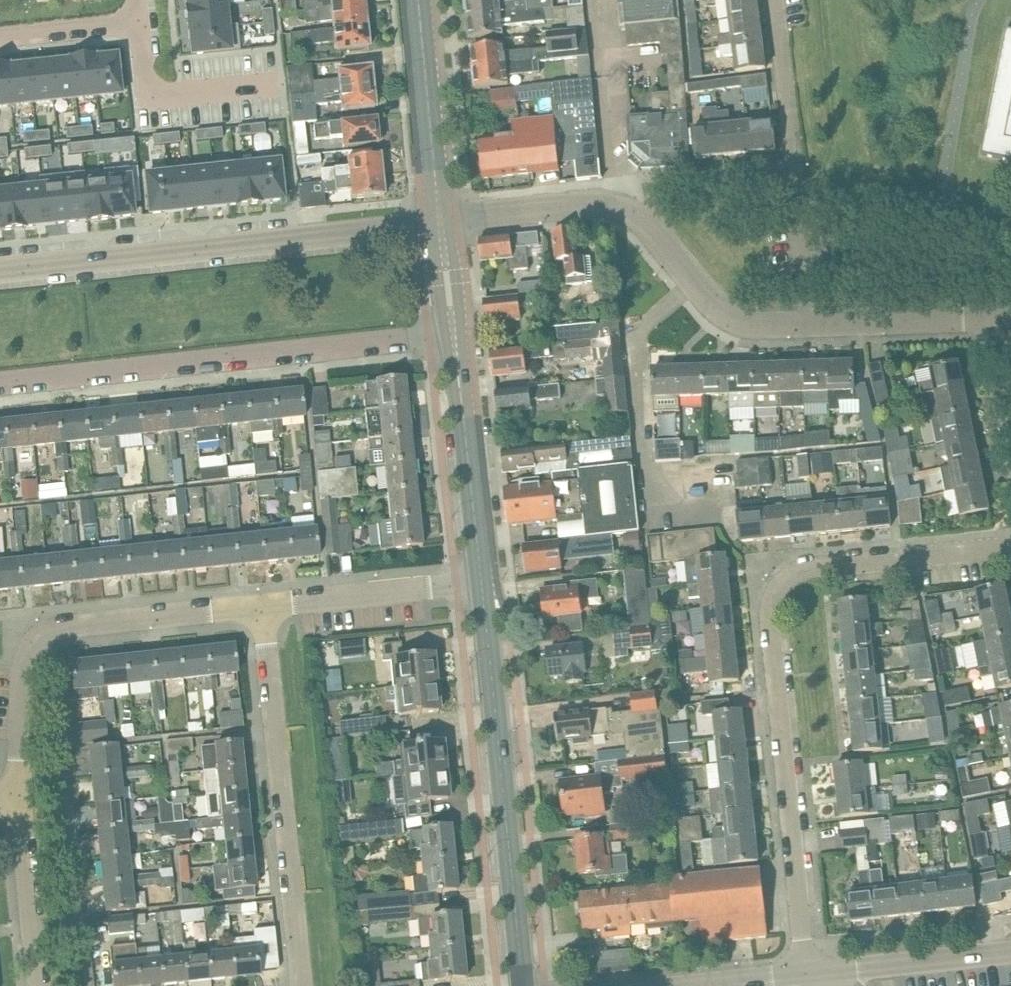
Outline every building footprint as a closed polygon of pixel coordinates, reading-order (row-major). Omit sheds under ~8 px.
[(187,8),(186,8),(186,9),(230,4),(230,0),(186,0),(187,8)] [(364,4),(364,0),(304,0),(305,10),(364,4)] [(542,9),(553,8),(552,0),(514,0),(514,1),(500,3),(500,0),(467,0),(469,17),(542,9)] [(621,25),(626,24),(628,45),(661,42),(662,54),(684,52),(680,19),(678,0),(618,0),(621,25)] [(694,0),(685,0),(688,24),(697,23),(694,0)] [(757,0),(727,0),(729,19),(759,16),(757,0)] [(230,4),(186,9),(188,30),(237,25),(237,24),(228,25),(226,6),(230,5),(230,4)] [(364,4),(305,10),(306,20),(306,24),(332,21),(333,29),(367,25),(364,4)] [(568,7),(566,7),(567,19),(568,31),(586,29),(584,5),(583,5),(568,7)] [(273,21),(271,9),(261,10),(263,23),(273,21)] [(542,9),(469,17),(471,38),(503,34),(502,25),(544,21),(542,9)] [(305,10),(297,11),(298,18),(302,21),(306,20),(305,10)] [(759,16),(729,19),(733,45),(763,41),(759,16)] [(273,21),(263,23),(264,36),(274,34),(273,21)] [(697,23),(688,24),(690,50),(699,49),(697,23)] [(237,25),(188,30),(189,31),(190,31),(192,54),(240,49),(237,25)] [(333,29),(306,32),(290,33),(291,42),(307,40),(308,44),(335,41),(336,51),(369,47),(367,25),(333,29)] [(1010,160),(1010,29),(1006,28),(981,154),(1010,160)] [(548,47),(532,49),(533,61),(577,56),(589,55),(586,29),(568,31),(546,34),(548,47)] [(763,41),(733,45),(736,71),(766,67),(763,41)] [(533,61),(532,49),(505,52),(504,44),(472,47),(474,67),(533,61)] [(699,49),(690,50),(693,77),(702,76),(699,49)] [(97,96),(120,93),(116,55),(93,58),(97,96)] [(589,55),(577,56),(579,80),(591,79),(589,55)] [(75,98),(97,96),(93,58),(93,57),(71,59),(71,60),(75,98)] [(71,60),(50,62),(54,100),(75,98),(71,60)] [(533,61),(474,67),(476,87),(509,84),(508,75),(535,72),(533,61)] [(50,62),(28,65),(32,103),(54,100),(50,62)] [(338,78),(312,81),(310,63),(288,66),(291,94),(373,87),(371,67),(337,70),(338,78)] [(28,65),(7,67),(11,105),(32,103),(28,65)] [(7,67),(7,66),(0,66),(0,106),(11,105),(7,67)] [(690,159),(685,70),(669,71),(670,96),(652,98),(653,113),(627,115),(629,142),(630,157),(630,158),(629,160),(630,160),(632,158),(642,166),(639,169),(640,170),(641,168),(643,168),(666,166),(678,166),(678,165),(690,164),(690,159)] [(766,72),(740,75),(741,86),(742,89),(768,86),(766,72)] [(740,75),(714,79),(715,89),(741,86),(740,75)] [(591,79),(579,80),(550,83),(554,116),(513,120),(514,136),(480,139),(483,178),(560,170),(559,162),(587,159),(589,179),(601,177),(591,79)] [(715,89),(714,79),(688,82),(689,93),(715,89)] [(373,87),(291,94),(294,122),(304,121),(316,119),(315,105),(341,102),(342,110),(375,107),(373,87)] [(518,110),(516,89),(492,92),(494,112),(518,110)] [(377,119),(314,125),(315,139),(343,137),(343,146),(379,143),(377,119)] [(773,120),(745,122),(748,152),(776,149),(773,120)] [(294,122),(292,122),(294,139),(306,137),(304,121),(294,122)] [(748,152),(745,122),(720,125),(723,155),(748,152)] [(100,125),(101,134),(114,133),(113,123),(100,125)] [(252,135),(265,133),(264,123),(251,125),(252,135)] [(79,137),(92,135),(91,125),(78,127),(79,137)] [(251,125),(238,126),(240,136),(252,135),(251,125)] [(723,155),(720,125),(692,128),(695,157),(723,155)] [(78,127),(65,128),(66,138),(79,137),(78,127)] [(210,139),(222,138),(221,128),(208,129),(210,139)] [(208,129),(196,130),(197,140),(210,139),(208,129)] [(36,141),(49,140),(48,130),(35,131),(36,141)] [(23,143),(36,141),(35,131),(22,133),(23,143)] [(167,144),(180,142),(178,132),(166,134),(167,144)] [(166,134),(153,135),(154,145),(167,144),(166,134)] [(115,139),(102,140),(103,150),(116,149),(115,139)] [(81,153),(94,151),(93,141),(80,143),(81,153)] [(80,143),(67,144),(68,154),(81,153),(80,143)] [(38,157),(51,156),(50,146),(37,147),(38,157)] [(37,147),(24,149),(25,159),(38,157),(37,147)] [(347,166),(321,169),(309,170),(307,155),(296,157),(299,184),(382,175),(380,155),(346,159),(347,166)] [(260,201),(283,199),(279,161),(256,163),(260,201)] [(238,204),(238,205),(260,203),(260,201),(256,163),(234,166),(238,204)] [(217,206),(238,204),(234,166),(213,168),(217,206)] [(195,208),(217,206),(213,168),(191,170),(195,208)] [(174,210),(195,208),(191,170),(170,172),(174,210)] [(146,175),(150,213),(174,210),(170,172),(146,175)] [(382,175),(299,184),(301,209),(326,206),(325,193),(351,191),(351,199),(384,195),(382,175)] [(110,217),(133,215),(129,177),(106,179),(110,217)] [(88,220),(88,221),(110,218),(110,217),(106,179),(84,181),(88,220)] [(67,222),(88,220),(84,181),(63,184),(67,222)] [(45,224),(67,222),(63,184),(41,186),(45,224)] [(24,226),(45,224),(41,186),(20,188),(24,226)] [(2,230),(24,228),(24,226),(20,188),(0,190),(0,207),(2,229),(2,230)] [(574,228),(552,230),(554,250),(555,261),(564,260),(566,284),(580,283),(592,282),(589,258),(577,259),(574,228)] [(540,245),(538,232),(479,239),(482,261),(512,258),(514,271),(529,269),(528,255),(544,253),(543,245),(540,245)] [(518,296),(548,293),(546,277),(517,280),(518,296)] [(548,293),(518,296),(486,299),(488,322),(521,318),(519,305),(549,302),(548,293)] [(554,342),(598,338),(596,322),(552,326),(554,342)] [(619,337),(591,340),(596,381),(623,377),(619,337)] [(511,349),(491,351),(494,376),(514,374),(526,373),(525,359),(544,357),(544,358),(557,356),(557,360),(569,359),(567,343),(523,348),(511,349)] [(853,361),(828,362),(829,403),(829,410),(839,409),(839,400),(854,400),(853,361)] [(868,364),(872,384),(877,405),(878,404),(889,402),(881,361),(868,364)] [(829,403),(828,362),(803,363),(804,404),(829,403)] [(930,368),(933,380),(921,383),(924,395),(964,387),(958,362),(930,368)] [(804,404),(803,363),(778,364),(779,406),(804,405),(804,404)] [(753,364),(728,365),(729,394),(729,408),(754,407),(753,364)] [(779,406),(778,364),(753,364),(754,407),(779,406)] [(729,394),(728,365),(703,366),(704,395),(729,394)] [(703,366),(678,367),(679,396),(704,395),(703,366)] [(679,396),(678,367),(652,368),(653,396),(666,396),(667,406),(680,406),(679,396)] [(623,377),(596,381),(598,396),(608,395),(610,414),(628,411),(623,377)] [(366,411),(412,406),(410,391),(406,391),(405,378),(365,383),(366,394),(364,394),(366,411)] [(560,384),(548,385),(496,391),(498,413),(531,409),(530,398),(562,395),(560,384)] [(870,446),(881,443),(866,385),(854,388),(870,446)] [(325,387),(309,389),(312,417),(328,415),(325,387)] [(964,387),(924,395),(929,419),(933,419),(969,411),(964,387)] [(302,390),(275,392),(278,419),(283,419),(304,417),(302,390)] [(278,419),(275,392),(248,395),(250,422),(251,433),(275,431),(275,435),(285,434),(283,419),(278,419)] [(224,425),(218,426),(220,441),(230,439),(228,425),(250,422),(248,395),(221,398),(224,425)] [(224,425),(221,398),(194,401),(197,428),(218,426),(224,425)] [(194,401),(167,404),(169,431),(174,431),(197,428),(194,401)] [(889,402),(878,404),(880,414),(895,411),(893,401),(889,402)] [(169,431),(167,404),(140,407),(143,434),(164,432),(166,446),(176,445),(174,431),(169,431)] [(413,422),(412,406),(366,411),(369,439),(411,435),(409,422),(413,422)] [(143,434),(140,407),(113,410),(116,437),(121,437),(143,434)] [(116,437),(113,410),(86,413),(88,440),(110,438),(112,453),(122,451),(121,437),(116,437)] [(974,436),(969,411),(933,419),(938,444),(946,442),(974,436)] [(86,413),(59,415),(62,443),(65,443),(88,440),(86,413)] [(62,443),(59,415),(32,418),(35,446),(56,444),(58,458),(67,457),(65,443),(62,443)] [(8,449),(3,450),(5,464),(14,463),(12,449),(35,446),(32,418),(5,421),(8,449)] [(0,422),(0,450),(3,450),(8,449),(5,421),(0,422)] [(903,448),(898,426),(885,428),(890,451),(903,448)] [(316,444),(330,443),(328,429),(314,431),(316,444)] [(805,434),(806,447),(830,446),(829,433),(805,434)] [(805,434),(780,436),(780,449),(806,447),(805,434)] [(411,435),(369,439),(370,451),(383,449),(385,466),(417,462),(416,446),(412,446),(411,435)] [(780,436),(755,437),(755,450),(780,449),(780,436)] [(979,460),(974,436),(946,442),(950,466),(979,460)] [(667,459),(681,458),(680,437),(666,437),(667,459)] [(755,437),(730,439),(730,452),(755,450),(755,437)] [(629,438),(522,449),(502,451),(505,473),(535,469),(534,460),(615,452),(615,454),(629,456),(631,456),(629,438)] [(230,439),(220,441),(221,455),(231,454),(230,439)] [(730,452),(730,439),(708,440),(708,453),(730,452)] [(695,441),(681,442),(681,460),(682,459),(695,456),(695,441)] [(332,467),(330,443),(316,444),(318,469),(332,467)] [(177,460),(176,445),(166,446),(167,461),(173,461),(175,486),(184,485),(181,459),(177,460)] [(884,447),(857,449),(858,460),(884,458),(884,447)] [(858,460),(857,449),(840,451),(841,462),(858,460)] [(122,451),(112,453),(113,467),(124,466),(122,451)] [(896,478),(917,473),(916,451),(894,453),(896,478)] [(808,477),(806,453),(797,454),(799,478),(808,477)] [(831,453),(812,455),(813,469),(833,467),(831,453)] [(299,474),(310,473),(308,454),(297,455),(299,474)] [(67,457),(58,458),(59,473),(68,472),(67,457)] [(760,486),(758,461),(757,458),(739,459),(742,488),(760,486)] [(769,460),(758,461),(760,486),(772,485),(769,460)] [(984,485),(979,460),(950,466),(956,491),(984,485)] [(255,475),(275,473),(274,462),(254,464),(255,475)] [(419,477),(417,462),(385,466),(387,493),(416,490),(415,477),(419,477)] [(14,463),(5,464),(6,479),(16,478),(14,463)] [(583,518),(585,537),(639,531),(631,464),(578,470),(583,518)] [(227,480),(225,466),(201,469),(202,482),(227,480)] [(357,495),(354,469),(319,473),(322,499),(357,495)] [(310,473),(299,474),(301,491),(312,490),(310,473)] [(918,476),(917,473),(896,478),(898,504),(920,499),(920,498),(913,499),(912,476),(918,476)] [(510,525),(530,523),(548,521),(548,519),(557,518),(552,474),(544,475),(545,484),(506,488),(510,525)] [(107,479),(94,480),(95,492),(108,491),(107,479)] [(257,496),(272,494),(270,480),(256,482),(257,496)] [(65,496),(64,482),(39,485),(40,499),(65,496)] [(989,509),(984,485),(956,491),(961,515),(989,509)] [(865,529),(861,493),(861,489),(836,492),(837,502),(841,531),(865,529)] [(416,490),(387,493),(390,521),(423,518),(421,501),(418,501),(416,490)] [(887,491),(861,493),(865,529),(891,526),(889,506),(888,497),(887,491)] [(178,515),(177,499),(168,500),(170,517),(173,517),(173,515),(178,515)] [(186,499),(177,499),(178,515),(173,515),(173,517),(175,531),(184,530),(183,516),(187,515),(186,499)] [(324,528),(336,527),(333,499),(321,500),(324,528)] [(920,499),(898,504),(900,525),(922,523),(920,499)] [(94,500),(80,501),(81,511),(95,510),(94,500)] [(841,531),(837,502),(813,504),(816,534),(841,531)] [(813,504),(788,507),(791,536),(816,534),(813,504)] [(791,536),(788,507),(763,510),(766,539),(791,536)] [(15,510),(17,533),(13,534),(15,549),(23,547),(22,533),(25,533),(22,509),(15,510)] [(229,524),(239,523),(237,509),(228,510),(229,524)] [(766,539),(763,510),(738,512),(741,541),(766,539)] [(423,518),(390,521),(378,522),(379,538),(381,549),(393,548),(422,545),(421,533),(424,532),(423,518)] [(120,536),(131,535),(129,521),(119,522),(120,536)] [(239,523),(229,524),(231,539),(235,538),(240,538),(239,523)] [(293,559),(289,532),(276,533),(275,525),(260,526),(261,535),(264,562),(293,559)] [(67,542),(76,541),(74,527),(65,528),(67,542)] [(339,553),(336,527),(324,528),(327,554),(339,553)] [(703,557),(717,556),(714,528),(700,530),(703,557)] [(316,529),(289,532),(293,559),(319,556),(316,529)] [(184,530),(175,531),(176,545),(155,547),(157,574),(184,571),(181,544),(186,544),(184,530)] [(703,557),(700,530),(687,531),(690,559),(703,557)] [(687,531),(674,532),(677,560),(685,559),(690,559),(687,531)] [(674,532),(661,534),(664,562),(677,560),(674,532)] [(641,549),(640,533),(624,534),(626,550),(641,549)] [(664,562),(661,534),(647,535),(650,563),(664,562)] [(132,550),(131,535),(120,536),(122,551),(127,550),(132,550)] [(240,538),(235,538),(238,565),(264,562),(261,535),(240,538)] [(235,538),(231,539),(209,541),(211,568),(238,565),(235,538)] [(561,541),(560,541),(524,545),(527,572),(562,568),(560,554),(575,552),(575,550),(591,548),(590,538),(585,538),(561,541)] [(76,541),(67,542),(68,557),(73,556),(77,556),(76,541)] [(209,541),(186,544),(181,544),(184,571),(211,568),(209,541)] [(25,561),(23,547),(15,549),(16,563),(19,563),(25,561)] [(155,547),(132,550),(127,550),(130,576),(157,574),(155,547)] [(122,551),(100,553),(103,579),(130,576),(127,550),(122,551)] [(77,556),(73,556),(76,582),(103,579),(100,553),(77,556)] [(638,555),(622,557),(623,569),(639,567),(638,555)] [(703,557),(690,559),(685,559),(688,585),(699,584),(729,581),(726,555),(717,556),(703,557)] [(68,557),(46,559),(49,585),(76,582),(73,556),(68,557)] [(46,559),(25,561),(19,563),(22,588),(49,585),(46,559)] [(16,563),(0,565),(0,590),(22,588),(19,563),(16,563)] [(650,628),(649,615),(649,614),(649,613),(647,598),(644,567),(639,567),(623,569),(630,630),(650,628)] [(666,577),(650,579),(651,589),(657,588),(667,587),(666,577)] [(544,618),(564,616),(581,614),(579,598),(596,596),(594,583),(591,584),(590,581),(565,583),(565,587),(541,590),(544,618)] [(731,605),(729,581),(699,584),(701,608),(731,605)] [(981,616),(1010,610),(1005,585),(976,591),(981,616)] [(658,597),(647,598),(649,613),(660,611),(658,597)] [(841,627),(870,624),(867,599),(839,602),(841,627)] [(910,620),(924,619),(921,601),(915,601),(915,611),(898,612),(899,621),(910,620)] [(731,605),(701,608),(704,633),(734,629),(731,605)] [(675,611),(675,620),(685,619),(684,610),(675,611)] [(981,616),(987,640),(1010,635),(1010,616),(1010,610),(981,616)] [(954,622),(955,621),(953,612),(939,615),(941,625),(954,622)] [(650,628),(630,630),(612,632),(615,658),(627,657),(626,653),(651,650),(651,655),(673,652),(668,613),(649,615),(650,628)] [(924,619),(910,620),(913,645),(928,643),(924,619)] [(956,630),(954,622),(941,625),(930,627),(932,635),(956,630)] [(872,649),(870,624),(841,627),(844,652),(872,649)] [(734,629),(704,633),(706,648),(707,658),(736,654),(734,629)] [(987,640),(991,664),(1010,660),(1010,635),(987,640)] [(397,688),(436,684),(433,655),(414,657),(414,655),(410,656),(410,657),(403,658),(401,642),(381,644),(383,661),(394,660),(397,688)] [(928,643),(913,645),(909,645),(912,670),(915,670),(933,668),(928,643)] [(568,683),(584,681),(583,673),(609,670),(606,644),(548,651),(551,676),(567,675),(568,683)] [(234,645),(206,648),(209,676),(237,673),(234,645)] [(206,648),(180,651),(183,679),(209,676),(206,648)] [(680,661),(707,658),(706,648),(679,651),(680,661)] [(872,649),(844,652),(846,677),(874,674),(872,649)] [(183,679),(180,651),(152,654),(155,681),(183,679)] [(155,681),(152,654),(125,657),(128,684),(155,681)] [(739,680),(736,654),(707,658),(708,671),(709,683),(739,680)] [(125,657),(99,660),(102,687),(97,688),(98,698),(99,703),(103,702),(106,722),(113,721),(111,698),(107,699),(106,687),(128,684),(125,657)] [(941,675),(955,672),(953,658),(938,661),(941,675)] [(102,687),(99,660),(71,663),(75,700),(98,698),(97,688),(102,687)] [(991,664),(997,689),(1010,687),(1010,660),(991,664)] [(933,668),(915,670),(915,681),(935,679),(933,668)] [(324,671),(326,693),(342,691),(340,670),(324,671)] [(874,674),(846,677),(849,701),(877,699),(874,674)] [(436,684),(397,688),(386,689),(387,702),(399,701),(400,715),(416,713),(416,715),(420,715),(420,713),(439,711),(436,684)] [(936,684),(926,685),(927,694),(936,694),(938,693),(936,684)] [(947,707),(974,702),(971,688),(944,693),(947,707)] [(613,708),(607,709),(555,714),(558,740),(627,732),(629,749),(600,752),(601,761),(665,754),(660,710),(657,710),(655,692),(631,694),(633,711),(614,713),(613,708)] [(926,695),(927,718),(937,718),(936,694),(927,694),(926,695)] [(163,695),(151,696),(152,710),(164,709),(163,695)] [(729,699),(709,701),(702,702),(704,718),(714,717),(716,739),(745,736),(742,711),(731,712),(729,699)] [(877,699),(849,701),(852,726),(879,724),(877,699)] [(1001,707),(992,709),(997,734),(1006,732),(1010,731),(1010,705),(1001,707)] [(242,711),(219,713),(221,728),(243,726),(242,711)] [(956,711),(945,714),(952,744),(962,741),(960,730),(956,711)] [(341,736),(386,732),(385,717),(339,721),(341,736)] [(908,721),(909,731),(922,730),(921,720),(908,721)] [(202,721),(187,723),(188,732),(203,730),(202,721)] [(106,722),(78,724),(80,743),(108,740),(106,722)] [(882,749),(879,724),(852,726),(854,752),(882,749)] [(671,744),(691,742),(689,726),(669,729),(671,744)] [(944,730),(929,732),(931,745),(946,743),(944,730)] [(745,736),(716,739),(719,764),(748,761),(745,736)] [(169,774),(178,773),(176,751),(192,750),(191,738),(166,741),(169,774)] [(241,742),(215,745),(200,746),(203,771),(244,766),(241,742)] [(692,755),(691,742),(671,744),(672,758),(692,755)] [(405,761),(394,762),(396,775),(406,775),(445,771),(442,743),(419,745),(419,743),(415,744),(415,745),(403,747),(405,761)] [(120,773),(119,769),(117,746),(90,749),(92,776),(120,773)] [(958,768),(971,765),(986,762),(984,753),(956,758),(958,768)] [(635,758),(595,763),(596,764),(620,761),(622,775),(622,783),(623,783),(639,781),(638,774),(653,772),(653,775),(668,773),(666,755),(635,758)] [(343,759),(330,761),(332,782),(345,781),(343,759)] [(375,761),(377,777),(393,776),(394,776),(393,759),(375,761)] [(750,786),(748,761),(719,764),(722,789),(750,786)] [(837,792),(867,789),(864,763),(835,766),(837,792)] [(973,780),(971,765),(958,768),(964,799),(992,794),(989,777),(973,780)] [(148,766),(134,768),(135,776),(149,775),(148,766)] [(244,766),(203,771),(205,795),(246,790),(244,766)] [(135,776),(134,768),(119,769),(120,773),(121,778),(135,776)] [(394,776),(393,776),(396,804),(406,803),(408,818),(430,816),(428,801),(448,798),(445,771),(406,775),(396,775),(394,776)] [(120,773),(92,776),(95,802),(123,800),(121,778),(120,773)] [(179,786),(178,773),(169,774),(170,786),(179,786)] [(565,814),(585,812),(589,811),(590,815),(602,813),(602,810),(605,809),(604,794),(615,792),(615,789),(624,788),(623,783),(622,783),(622,775),(562,782),(565,814)] [(906,775),(892,777),(893,786),(907,785),(906,775)] [(694,792),(694,781),(670,783),(671,793),(694,792)] [(907,785),(893,786),(894,796),(908,795),(907,785)] [(750,786),(722,789),(711,790),(714,815),(724,814),(753,811),(750,786)] [(176,798),(189,796),(188,789),(175,790),(176,798)] [(869,814),(867,789),(837,792),(840,817),(869,814)] [(249,814),(246,790),(205,795),(208,818),(223,817),(249,814)] [(685,816),(682,793),(670,795),(673,818),(685,816)] [(174,822),(172,805),(172,803),(168,804),(164,801),(163,796),(156,797),(159,824),(174,822)] [(987,799),(964,803),(970,835),(982,833),(978,815),(990,813),(987,799)] [(123,800),(95,802),(98,829),(125,827),(126,832),(140,831),(139,821),(125,823),(123,800)] [(172,805),(174,822),(183,820),(181,804),(172,805)] [(940,811),(940,821),(960,820),(959,810),(940,811)] [(724,814),(725,826),(714,827),(715,839),(727,838),(755,835),(753,811),(724,814)] [(628,813),(610,815),(611,825),(629,823),(628,813)] [(249,814),(223,817),(225,841),(251,838),(249,814)] [(919,816),(920,830),(933,829),(931,814),(919,816)] [(914,816),(889,819),(889,820),(890,835),(916,832),(914,816)] [(703,840),(701,817),(679,820),(682,842),(703,840)] [(868,862),(878,861),(877,844),(887,843),(885,819),(865,821),(866,829),(868,845),(866,845),(868,862)] [(139,821),(140,831),(155,829),(154,820),(139,821)] [(402,820),(350,825),(352,844),(404,839),(402,820)] [(190,840),(188,821),(174,822),(176,841),(190,840)] [(629,823),(611,825),(612,834),(634,832),(633,823),(629,823)] [(420,830),(408,831),(410,848),(420,847),(422,862),(454,858),(453,842),(451,827),(435,828),(435,826),(431,827),(431,829),(424,829),(420,830)] [(128,854),(126,832),(125,827),(98,829),(101,856),(128,854)] [(866,845),(868,845),(866,829),(842,831),(844,848),(866,845)] [(974,859),(989,856),(985,833),(970,836),(974,859)] [(755,835),(727,838),(729,864),(758,861),(755,835)] [(894,860),(904,859),(901,836),(892,837),(894,860)] [(576,839),(577,842),(580,874),(597,872),(597,877),(629,874),(626,856),(604,857),(602,837),(576,839)] [(251,838),(225,841),(228,864),(254,862),(251,838)] [(683,870),(693,870),(690,842),(680,843),(683,870)] [(131,876),(128,854),(101,856),(103,883),(131,880),(131,876)] [(180,869),(188,868),(187,855),(179,856),(180,869)] [(423,876),(412,877),(414,894),(430,892),(437,892),(437,893),(441,893),(441,891),(457,890),(454,858),(422,862),(423,876)] [(254,862),(228,864),(228,865),(213,866),(215,891),(222,890),(223,900),(255,897),(254,887),(256,887),(254,862)] [(897,887),(893,888),(890,867),(870,869),(872,890),(876,918),(901,915),(897,887)] [(188,868),(180,869),(181,877),(189,876),(188,868)] [(631,934),(630,925),(676,920),(676,921),(703,919),(705,943),(766,937),(759,871),(672,879),(673,885),(582,895),(586,930),(613,927),(614,936),(631,934)] [(996,871),(978,875),(980,885),(998,881),(996,871)] [(145,875),(146,884),(160,883),(160,877),(159,873),(145,875)] [(145,875),(131,876),(131,880),(132,886),(146,884),(145,875)] [(173,876),(160,877),(160,883),(161,887),(174,886),(173,876)] [(972,878),(947,881),(950,908),(976,905),(972,878)] [(1010,889),(1010,878),(998,881),(980,885),(983,905),(1001,901),(1000,892),(1010,889)] [(132,886),(131,880),(103,883),(106,912),(134,909),(132,886)] [(950,908),(947,881),(922,884),(925,912),(950,908)] [(922,884),(897,887),(901,915),(925,912),(922,884)] [(876,918),(872,890),(847,893),(851,922),(876,918)] [(410,893),(357,897),(359,912),(412,907),(410,893)] [(241,914),(240,904),(227,906),(229,915),(241,914)] [(227,906),(204,909),(205,919),(206,922),(220,920),(220,916),(229,915),(227,906)] [(412,907),(359,912),(360,925),(413,921),(412,907)] [(204,909),(204,908),(180,911),(181,920),(181,922),(205,919),(204,909)] [(180,911),(156,913),(157,922),(181,920),(180,911)] [(132,915),(133,924),(145,923),(144,914),(132,915)] [(439,916),(433,917),(418,918),(420,935),(429,935),(430,949),(463,946),(460,914),(444,916),(443,914),(439,914),(439,916)] [(133,924),(132,915),(108,918),(109,934),(134,931),(133,924)] [(184,957),(170,958),(167,928),(158,928),(161,959),(163,985),(187,982),(184,957)] [(231,939),(232,951),(235,977),(259,975),(255,937),(231,939)] [(430,949),(432,964),(422,965),(423,981),(446,979),(446,981),(450,981),(450,979),(466,977),(463,946),(430,949)] [(137,962),(135,949),(111,952),(114,985),(139,985),(137,962)] [(235,977),(232,951),(208,954),(211,980),(235,977)] [(211,980),(208,954),(184,957),(187,982),(211,980)] [(137,962),(139,985),(152,985),(163,985),(161,959),(137,962)] [(365,977),(366,985),(418,985),(418,980),(380,983),(379,976),(365,977)]
